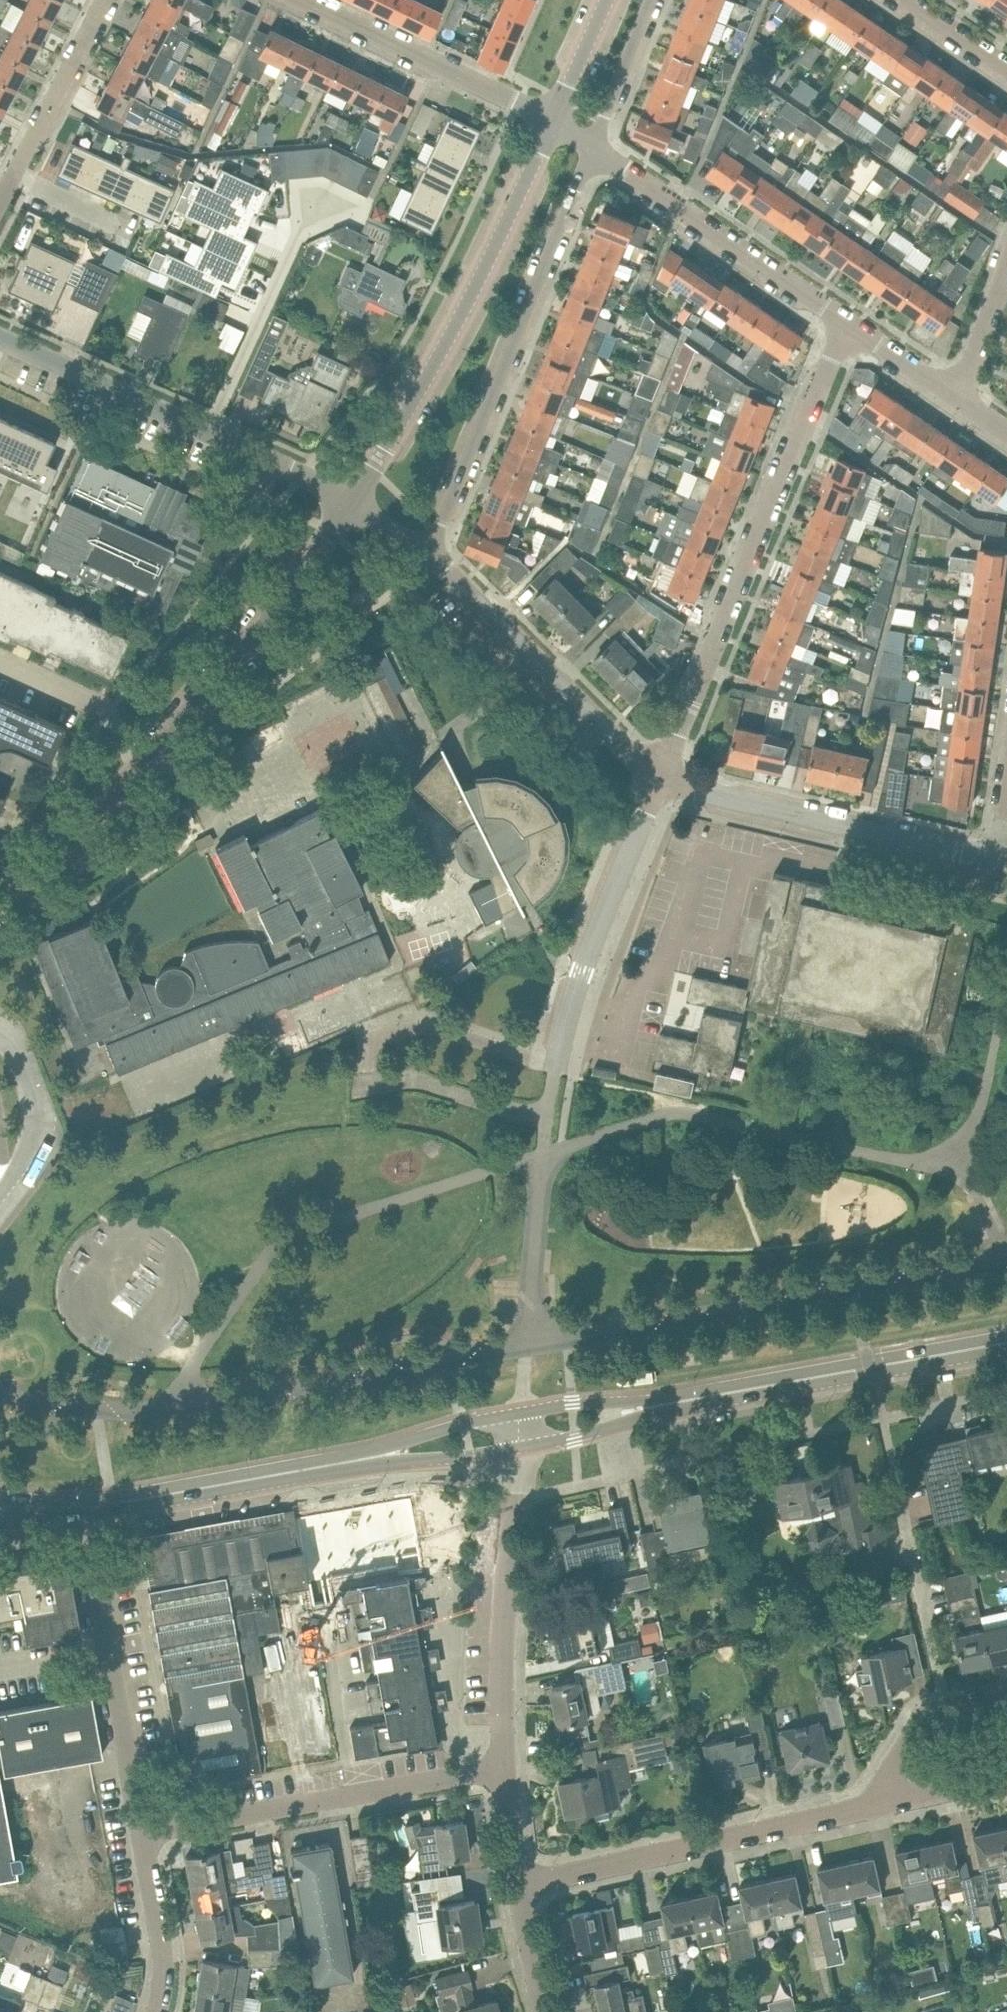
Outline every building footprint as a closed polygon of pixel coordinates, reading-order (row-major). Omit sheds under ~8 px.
[(60,0),(28,0),(24,9),(49,22),(60,0)] [(184,7),(170,0),(150,0),(143,15),(186,37),(191,27),(177,20),(184,7)] [(184,7),(208,20),(214,6),(202,0),(170,0),(184,7)] [(409,0),(372,0),(369,7),(399,21),(409,0)] [(440,12),(415,0),(409,0),(399,21),(429,36),(440,12)] [(461,16),(467,1),(466,0),(455,0),(450,11),(461,16)] [(528,9),(508,0),(503,0),(490,29),(515,39),(528,9)] [(532,0),(508,0),(528,9),(532,0)] [(690,7),(715,18),(722,0),(693,0),(690,7)] [(758,10),(762,0),(749,0),(746,6),(758,10)] [(775,13),(785,19),(787,16),(796,4),(798,0),(784,0),(775,13)] [(796,4),(787,16),(796,23),(804,10),(815,17),(827,0),(798,0),(796,4)] [(845,0),(844,0),(827,0),(815,17),(833,29),(850,5),(844,1),(845,0)] [(989,2),(1006,14),(1006,0),(991,0),(989,2)] [(857,9),(857,10),(850,5),(833,29),(853,43),(870,18),(857,9)] [(245,39),(248,32),(257,14),(241,7),(233,25),(229,31),(245,39)] [(715,18),(690,7),(685,20),(682,19),(678,28),(707,40),(715,18)] [(37,45),(49,22),(24,9),(12,32),(37,45)] [(437,39),(453,47),(459,32),(455,30),(461,16),(450,11),(437,39)] [(186,37),(143,15),(131,37),(181,63),(192,41),(186,37)] [(882,27),(883,26),(870,18),(853,43),(873,56),(889,32),(882,27)] [(739,23),(738,27),(749,32),(753,22),(748,20),(739,23)] [(749,32),(738,27),(729,48),(740,53),(749,32)] [(270,28),(266,36),(258,52),(248,47),(237,69),(259,80),(263,70),(276,77),(281,66),(293,40),(270,28)] [(707,40),(678,28),(675,37),(678,38),(673,51),(698,61),(707,40)] [(490,29),(477,59),(501,70),(515,39),(490,29)] [(234,62),(245,39),(229,31),(207,77),(212,80),(201,102),(212,107),(234,62)] [(26,67),(37,45),(12,32),(0,54),(26,67)] [(896,35),(895,36),(889,32),(873,56),(892,69),(903,53),(909,44),(896,35)] [(764,50),(768,45),(754,36),(745,61),(753,67),(764,50)] [(181,63),(131,37),(119,60),(144,72),(170,84),(181,63)] [(290,70),(281,89),(284,90),(279,101),(290,106),(296,94),(304,77),(316,51),(293,40),(281,66),(290,70)] [(822,48),(812,42),(799,60),(800,61),(810,67),(822,48)] [(909,44),(903,53),(892,69),(883,81),(903,94),(928,59),(921,54),(921,53),(909,44)] [(779,60),(764,50),(753,67),(768,76),(779,60)] [(326,88),(339,62),(316,51),(304,77),(326,88)] [(698,61),(673,51),(668,63),(665,62),(661,72),(689,84),(705,90),(709,78),(694,72),(698,61)] [(26,67),(0,54),(0,55),(0,82),(14,89),(26,67)] [(721,70),(731,75),(736,64),(725,59),(721,70)] [(933,62),(928,59),(903,94),(901,96),(900,97),(910,104),(921,88),(931,95),(948,71),(934,61),(933,62)] [(131,96),(144,72),(119,60),(107,83),(115,87),(131,96)] [(781,85),(793,67),(783,60),(771,78),(781,85)] [(349,99),(361,73),(339,62),(326,88),(349,99)] [(854,84),(860,74),(850,67),(844,77),(854,84)] [(731,75),(721,70),(717,80),(728,85),(731,75)] [(959,80),(960,79),(948,71),(931,95),(949,107),(966,85),(959,80)] [(689,84),(661,72),(657,80),(660,81),(655,94),(681,104),(689,84)] [(372,110),(384,84),(361,73),(349,99),(372,110)] [(223,134),(249,82),(239,77),(214,129),(223,134)] [(802,78),(791,92),(809,104),(819,90),(802,78)] [(3,112),(14,89),(0,82),(0,110),(3,112)] [(131,96),(115,87),(107,83),(96,105),(103,109),(97,120),(118,131),(125,119),(120,116),(125,107),(178,135),(184,121),(159,108),(149,104),(131,96)] [(389,132),(407,95),(384,84),(372,110),(384,116),(379,127),(389,132)] [(949,107),(936,127),(945,133),(959,114),(970,121),(986,97),(972,87),(972,88),(966,85),(949,107)] [(290,106),(300,111),(306,99),(296,94),(290,106)] [(650,106),(647,105),(644,113),(642,113),(641,116),(672,129),(673,126),(681,129),(690,107),(681,104),(655,94),(650,106)] [(149,104),(159,108),(163,100),(153,95),(149,104)] [(978,127),(964,147),(966,149),(960,157),(969,164),(983,144),(1005,112),(997,106),(998,105),(986,97),(970,121),(978,127)] [(788,100),(780,111),(798,124),(798,123),(806,112),(788,100)] [(703,114),(714,118),(719,107),(708,102),(703,114)] [(208,113),(189,103),(181,119),(200,129),(208,113)] [(849,132),(859,117),(839,104),(829,119),(849,132)] [(340,116),(331,112),(316,141),(328,140),(329,140),(340,116)] [(818,136),(825,125),(806,112),(798,123),(818,136)] [(1005,112),(983,144),(969,164),(978,170),(998,140),(1006,146),(1006,113),(1005,112)] [(741,125),(723,113),(711,143),(723,150),(708,173),(721,182),(722,181),(728,185),(744,162),(757,143),(764,133),(754,126),(748,136),(738,129),(741,125)] [(714,118),(703,114),(695,134),(692,133),(691,136),(704,142),(714,118)] [(480,130),(470,125),(448,115),(436,141),(465,155),(470,145),(472,146),(480,130)] [(340,146),(351,121),(340,116),(329,140),(340,146)] [(672,129),(641,116),(634,132),(681,150),(685,140),(670,134),(672,129)] [(917,144),(928,127),(915,118),(904,134),(917,144)] [(415,121),(410,130),(423,136),(427,127),(415,121)] [(276,123),(260,122),(257,130),(251,127),(243,147),(272,145),(278,133),(272,130),(276,123)] [(856,146),(844,138),(825,125),(818,136),(837,150),(849,158),(856,146)] [(861,125),(854,135),(869,145),(875,135),(861,125)] [(98,131),(92,146),(100,149),(106,135),(98,131)] [(869,145),(887,157),(894,148),(875,135),(869,145)] [(102,148),(110,152),(116,140),(108,136),(102,148)] [(704,142),(691,136),(683,156),(696,161),(704,142)] [(360,139),(354,151),(370,158),(375,146),(360,139)] [(915,159),(919,153),(899,140),(894,148),(887,157),(906,170),(915,159)] [(465,155),(436,141),(425,164),(415,160),(414,162),(455,181),(463,166),(460,165),(465,155)] [(71,142),(57,174),(73,181),(74,179),(84,183),(97,154),(71,142)] [(310,175),(323,174),(328,146),(309,147),(310,175)] [(323,174),(333,179),(346,154),(328,146),(323,174)] [(298,176),(310,175),(309,147),(296,149),(298,176)] [(286,177),(298,176),(296,149),(283,150),(286,177)] [(283,150),(269,151),(270,158),(271,178),(286,177),(283,150)] [(124,155),(119,164),(97,154),(84,183),(94,188),(93,190),(108,197),(127,157),(124,155)] [(333,179),(344,185),(357,160),(346,154),(333,179)] [(376,154),(372,162),(383,167),(387,159),(376,154)] [(125,167),(130,158),(127,157),(108,197),(124,204),(125,202),(135,207),(148,177),(125,167)] [(926,183),(934,172),(915,159),(906,170),(926,183)] [(344,185),(356,190),(367,165),(357,160),(344,185)] [(455,181),(414,162),(413,165),(422,170),(411,191),(434,202),(441,206),(446,196),(448,197),(455,181)] [(746,199),(763,175),(744,162),(728,185),(734,190),(734,191),(746,199)] [(888,187),(898,173),(882,164),(873,177),(888,187)] [(367,195),(375,177),(379,170),(367,165),(356,190),(367,195)] [(770,166),(764,176),(763,175),(746,199),(759,208),(760,207),(766,211),(781,189),(796,168),(794,166),(789,165),(782,174),(770,166)] [(193,181),(187,195),(190,197),(243,222),(248,211),(257,215),(269,189),(221,167),(212,187),(194,178),(193,181)] [(803,172),(796,168),(781,189),(766,211),(773,216),(772,217),(784,226),(810,188),(798,180),(803,172)] [(934,172),(926,183),(945,195),(944,197),(946,198),(958,181),(956,180),(952,184),(934,172)] [(842,182),(833,175),(820,194),(810,188),(784,226),(797,235),(798,234),(804,238),(842,182)] [(160,221),(174,189),(148,177),(135,207),(145,211),(144,214),(160,221)] [(188,179),(182,193),(187,195),(193,181),(188,179)] [(995,230),(1000,216),(982,205),(986,200),(958,181),(946,198),(995,230)] [(840,228),(830,221),(851,188),(842,182),(804,238),(811,242),(810,243),(823,252),(835,234),(840,228)] [(926,214),(935,200),(921,190),(911,204),(926,214)] [(441,206),(434,202),(411,191),(399,217),(431,232),(439,217),(436,215),(441,206)] [(182,193),(175,209),(184,213),(190,197),(187,195),(182,193)] [(211,227),(202,246),(246,266),(257,241),(238,232),(243,222),(190,197),(184,213),(183,214),(211,227)] [(950,228),(958,216),(944,206),(937,219),(950,228)] [(650,227),(604,208),(596,227),(598,228),(628,240),(629,240),(632,234),(645,239),(650,227)] [(888,218),(878,211),(868,226),(843,264),(849,268),(849,269),(862,278),(877,254),(868,247),(888,218)] [(849,214),(840,228),(835,234),(823,252),(836,261),(837,260),(843,264),(868,226),(849,214)] [(386,244),(392,231),(367,220),(361,233),(367,236),(386,244)] [(345,224),(331,231),(332,237),(360,250),(366,239),(367,236),(361,233),(345,224)] [(628,240),(598,228),(594,236),(597,238),(592,251),(619,262),(628,240)] [(980,229),(967,250),(980,258),(993,237),(980,229)] [(908,252),(888,239),(877,254),(862,278),(874,287),(875,286),(881,290),(895,270),(904,258),(908,252)] [(24,257),(20,255),(15,266),(19,268),(9,289),(52,309),(74,261),(31,241),(24,257)] [(671,245),(655,284),(665,291),(672,280),(690,291),(705,269),(671,245)] [(103,262),(119,269),(126,254),(110,246),(103,262)] [(246,266),(202,246),(194,264),(166,251),(164,254),(158,269),(210,293),(215,282),(234,291),(246,266)] [(155,250),(148,265),(158,269),(164,254),(155,250)] [(619,262),(592,251),(587,263),(584,262),(581,271),(611,283),(619,262)] [(946,257),(939,266),(949,273),(955,263),(946,257)] [(924,270),(904,258),(895,270),(881,290),(887,295),(887,296),(900,305),(909,292),(917,281),(916,281),(924,270)] [(640,270),(651,275),(656,264),(644,259),(640,270)] [(949,273),(944,280),(935,294),(920,317),(926,321),(925,322),(938,331),(955,307),(953,306),(962,292),(957,288),(971,268),(958,259),(955,263),(949,273)] [(71,296),(99,309),(115,274),(87,261),(71,296)] [(338,297),(338,301),(341,305),(342,307),(361,315),(369,297),(400,312),(405,302),(391,296),(395,287),(400,289),(404,280),(367,262),(363,271),(348,264),(338,285),(339,288),(341,289),(338,297)] [(151,268),(146,280),(162,287),(168,276),(151,268)] [(705,269),(690,291),(700,298),(680,327),(690,334),(696,325),(710,305),(709,304),(725,282),(705,269)] [(651,275),(640,270),(636,281),(647,285),(651,275)] [(611,283),(581,271),(577,279),(580,281),(575,293),(602,304),(611,283)] [(935,294),(917,281),(909,292),(900,305),(912,313),(913,312),(920,317),(935,294)] [(728,318),(744,295),(725,282),(709,304),(710,305),(728,318)] [(228,305),(203,292),(196,307),(221,319),(228,305)] [(567,305),(563,314),(606,331),(605,334),(611,336),(616,322),(598,314),(602,304),(575,293),(570,306),(567,305)] [(163,303),(144,294),(137,310),(127,332),(141,339),(135,353),(146,358),(148,353),(166,361),(169,354),(188,314),(163,303)] [(747,331),(763,308),(744,295),(728,318),(747,331)] [(766,344),(777,328),(782,321),(763,308),(747,331),(766,344)] [(646,314),(641,326),(652,330),(656,320),(652,316),(647,310),(646,314)] [(606,331),(563,314),(560,322),(563,323),(558,336),(598,353),(605,334),(606,331)] [(225,321),(217,338),(221,340),(218,345),(233,352),(236,347),(244,330),(225,321)] [(782,321),(777,328),(766,344),(758,356),(747,373),(752,377),(762,382),(780,392),(785,380),(768,367),(778,352),(786,358),(802,335),(782,321)] [(708,347),(715,337),(696,325),(690,334),(708,347)] [(656,351),(671,357),(679,337),(665,327),(656,351)] [(598,353),(558,336),(552,349),(549,348),(546,357),(576,369),(590,374),(591,372),(594,374),(602,354),(598,353)] [(727,360),(734,350),(715,337),(708,347),(727,360)] [(678,358),(692,364),(697,349),(685,341),(678,358)] [(248,370),(262,377),(260,379),(260,380),(262,376),(270,380),(261,400),(276,407),(275,409),(274,408),(273,409),(286,415),(294,418),(295,416),(317,425),(328,401),(327,401),(329,395),(331,396),(331,394),(336,396),(335,398),(336,398),(352,364),(351,363),(350,365),(317,351),(310,367),(311,368),(311,367),(315,369),(308,384),(290,375),(289,378),(274,372),(266,368),(275,349),(260,343),(248,370)] [(749,350),(744,357),(734,350),(727,360),(747,373),(758,356),(749,350)] [(652,359),(643,355),(637,368),(662,378),(671,357),(656,351),(652,359)] [(576,369),(546,357),(542,365),(545,366),(540,379),(567,390),(582,396),(591,375),(590,374),(576,369)] [(715,392),(714,395),(720,397),(717,406),(726,410),(746,417),(756,422),(766,426),(775,404),(740,390),(744,380),(727,369),(714,360),(706,377),(710,379),(706,389),(715,392)] [(875,386),(876,386),(876,370),(870,366),(855,366),(851,374),(850,376),(875,386)] [(653,399),(660,382),(648,377),(641,394),(653,399)] [(567,390),(540,379),(535,392),(532,391),(529,400),(558,412),(567,390)] [(681,391),(667,385),(659,405),(673,411),(681,414),(682,410),(687,412),(693,396),(681,391)] [(895,398),(876,386),(875,386),(871,393),(860,408),(849,425),(853,428),(845,440),(860,450),(871,433),(874,430),(890,406),(895,398)] [(626,414),(644,421),(653,399),(641,394),(636,392),(626,414)] [(581,396),(578,394),(574,404),(613,419),(617,410),(581,396)] [(890,406),(881,420),(874,430),(884,436),(893,442),(898,434),(909,419),(914,411),(904,405),(895,398),(890,406)] [(558,412),(529,400),(525,408),(528,410),(523,422),(549,434),(558,412)] [(664,433),(673,411),(659,405),(650,427),(664,433)] [(766,426),(756,422),(746,417),(726,410),(718,430),(731,435),(747,442),(757,446),(766,426)] [(908,441),(903,449),(913,455),(918,448),(928,432),(933,425),(914,411),(909,419),(898,434),(908,441)] [(644,421),(626,414),(618,435),(636,442),(644,421)] [(44,482),(51,466),(44,463),(46,459),(54,441),(0,416),(0,462),(44,482)] [(549,434),(523,422),(518,435),(515,434),(511,443),(559,462),(562,455),(544,447),(549,434)] [(948,446),(953,438),(933,425),(928,432),(918,448),(938,461),(948,446)] [(618,435),(612,450),(630,457),(636,442),(618,435)] [(748,468),(757,446),(747,442),(731,435),(726,446),(708,439),(703,451),(722,458),(738,464),(748,468)] [(967,459),(972,451),(953,438),(948,446),(938,461),(957,474),(967,459)] [(559,462),(511,443),(508,451),(511,453),(505,465),(521,471),(532,477),(546,482),(550,473),(554,475),(559,462)] [(656,457),(641,450),(634,470),(648,476),(656,457)] [(880,463),(884,457),(876,451),(871,458),(880,463)] [(986,472),(991,464),(972,451),(967,459),(957,474),(976,487),(986,472)] [(85,455),(76,473),(38,556),(163,613),(183,570),(188,572),(202,543),(196,540),(209,512),(85,455)] [(680,467),(691,472),(696,460),(685,455),(680,467)] [(619,486),(627,466),(605,456),(597,477),(607,481),(619,486)] [(855,490),(865,494),(873,474),(863,470),(864,468),(838,457),(829,480),(836,482),(855,490)] [(739,490),(748,468),(738,464),(722,458),(713,479),(730,486),(739,490)] [(898,477),(905,467),(896,461),(890,471),(898,477)] [(1006,484),(1006,475),(991,464),(986,472),(976,487),(979,489),(996,500),(1006,484)] [(521,471),(505,465),(500,478),(497,477),(494,486),(536,503),(541,505),(545,497),(527,491),(532,477),(521,471)] [(898,477),(909,484),(915,475),(905,467),(898,477)] [(648,476),(634,470),(625,492),(639,498),(644,500),(647,496),(655,492),(659,494),(664,483),(648,476)] [(713,479),(699,474),(690,496),(704,502),(705,500),(721,507),(731,511),(739,490),(730,486),(713,479)] [(865,494),(855,490),(836,482),(829,480),(820,501),(847,512),(855,515),(862,518),(871,496),(865,494)] [(619,486),(607,481),(604,491),(593,487),(588,498),(610,507),(619,486)] [(923,484),(918,490),(929,497),(933,491),(923,484)] [(536,503),(494,486),(490,494),(493,495),(488,508),(515,519),(528,524),(536,503)] [(902,488),(894,506),(895,506),(908,512),(912,513),(916,498),(902,488)] [(625,492),(616,515),(618,516),(631,521),(639,498),(625,492)] [(602,528),(610,507),(588,498),(585,497),(577,518),(602,528)] [(681,504),(677,514),(694,521),(712,529),(721,533),(731,511),(721,507),(705,500),(704,502),(700,511),(681,504)] [(847,536),(855,515),(847,512),(820,501),(812,522),(838,533),(847,536)] [(950,535),(952,523),(923,504),(919,530),(950,535)] [(908,512),(895,506),(888,523),(895,526),(894,530),(906,534),(912,513),(908,512)] [(954,506),(950,512),(956,516),(961,510),(954,506)] [(975,515),(963,507),(961,510),(956,516),(974,529),(1004,534),(1006,520),(987,517),(975,515)] [(483,521),(480,520),(476,528),(474,527),(474,528),(506,541),(507,541),(518,545),(522,534),(511,529),(515,519),(488,508),(483,521)] [(677,515),(666,510),(656,532),(662,534),(672,538),(703,550),(713,554),(721,533),(712,529),(694,521),(677,514),(677,515)] [(632,522),(631,521),(618,516),(609,537),(624,543),(632,522)] [(575,518),(568,537),(580,545),(593,550),(602,528),(577,518),(575,518)] [(857,541),(847,536),(838,533),(812,522),(803,543),(842,559),(849,563),(857,541)] [(467,546),(512,565),(509,573),(517,581),(530,568),(516,553),(503,549),(506,541),(474,528),(467,546)] [(906,534),(894,530),(890,541),(881,538),(878,547),(901,556),(906,534)] [(545,556),(563,539),(547,532),(538,554),(545,556)] [(678,565),(704,576),(713,554),(703,550),(672,538),(663,559),(668,561),(678,565)] [(19,563),(25,552),(0,540),(0,554),(19,563)] [(820,576),(833,581),(842,559),(803,543),(794,565),(801,568),(820,576)] [(641,563),(646,551),(630,545),(625,558),(640,564),(641,563)] [(579,557),(567,546),(542,571),(551,581),(534,598),(553,618),(575,596),(558,579),(574,563),(593,580),(604,570),(582,555),(579,557)] [(901,556),(878,547),(873,561),(887,567),(884,576),(894,581),(901,556)] [(978,557),(951,554),(950,565),(963,567),(994,572),(1005,574),(1006,557),(1006,551),(979,547),(978,557)] [(654,555),(646,551),(641,563),(652,568),(656,557),(654,556),(654,555)] [(695,598),(704,576),(678,565),(668,561),(658,584),(695,598)] [(904,583),(926,586),(929,564),(907,561),(904,583)] [(833,581),(820,576),(801,568),(794,565),(786,586),(792,589),(812,597),(816,587),(832,593),(837,582),(833,581)] [(1005,574),(994,572),(963,567),(960,592),(973,593),(1001,596),(1005,574)] [(14,642),(16,637),(47,652),(50,645),(63,651),(62,653),(110,675),(129,635),(82,613),(83,611),(73,606),(72,609),(53,600),(55,596),(0,570),(0,635),(14,642)] [(875,598),(888,604),(894,581),(884,576),(875,598)] [(904,584),(903,584),(900,599),(924,602),(926,586),(904,583),(904,584)] [(786,586),(777,608),(784,611),(802,619),(816,624),(824,627),(829,616),(818,611),(822,601),(812,597),(792,589),(786,586)] [(617,617),(635,599),(624,587),(606,605),(617,617)] [(998,620),(1001,596),(973,593),(969,616),(988,619),(998,620)] [(575,596),(553,618),(574,639),(588,625),(596,617),(575,596)] [(866,619),(883,626),(888,604),(875,598),(866,619)] [(629,629),(647,611),(635,599),(617,617),(629,629)] [(914,624),(916,608),(896,606),(892,621),(914,624)] [(816,624),(802,619),(784,611),(777,608),(768,629),(775,632),(794,640),(807,646),(816,624)] [(656,640),(675,647),(685,622),(664,609),(660,618),(661,618),(652,638),(656,640)] [(835,621),(842,624),(846,615),(839,612),(835,621)] [(998,620),(988,619),(969,616),(957,615),(954,637),(984,641),(995,643),(998,620)] [(866,620),(870,622),(863,638),(878,644),(883,626),(866,619),(866,620)] [(884,650),(904,653),(906,631),(890,628),(884,650)] [(614,640),(609,645),(594,659),(613,677),(618,672),(634,656),(636,658),(645,649),(627,631),(625,629),(614,640)] [(775,632),(768,629),(760,650),(766,653),(806,669),(810,660),(802,657),(807,646),(794,640),(775,632)] [(995,643),(984,641),(954,637),(951,661),(963,662),(976,664),(991,666),(995,643)] [(877,648),(863,644),(857,661),(872,667),(877,648)] [(760,650),(750,673),(762,678),(756,691),(757,692),(771,694),(789,698),(794,699),(806,669),(766,653),(760,650)] [(879,673),(902,677),(904,653),(884,650),(879,673)] [(613,677),(634,700),(640,694),(657,678),(642,664),(636,658),(634,656),(618,672),(613,677)] [(387,674),(379,658),(361,667),(369,683),(377,679),(412,750),(421,745),(387,674)] [(963,662),(961,673),(942,671),(940,683),(944,683),(964,687),(988,689),(991,666),(976,664),(963,662)] [(914,702),(917,679),(902,677),(879,673),(873,695),(914,702)] [(865,693),(869,682),(849,674),(845,685),(865,693)] [(988,689),(964,687),(944,683),(941,706),(956,709),(973,711),(984,712),(988,689)] [(731,695),(743,697),(745,689),(733,686),(731,695)] [(771,694),(757,692),(755,700),(769,703),(771,694)] [(728,758),(755,764),(763,730),(737,724),(743,697),(731,695),(723,730),(734,733),(728,758)] [(899,718),(910,719),(912,702),(914,702),(873,695),(869,715),(898,721),(899,718)] [(64,726),(0,697),(0,746),(1,746),(2,745),(3,745),(4,745),(5,745),(6,745),(7,745),(8,745),(9,745),(10,745),(11,745),(12,745),(13,745),(13,746),(14,746),(15,746),(47,761),(58,736),(59,737),(64,726)] [(789,698),(780,734),(763,730),(755,764),(783,771),(785,760),(796,763),(810,703),(794,699),(789,698)] [(841,747),(814,741),(823,706),(810,703),(796,763),(809,766),(807,776),(834,782),(841,747)] [(973,711),(956,709),(954,721),(941,720),(940,729),(981,736),(984,712),(973,711)] [(875,725),(868,753),(841,747),(834,782),(861,789),(862,787),(874,790),(879,766),(888,728),(875,725)] [(892,745),(909,748),(911,733),(896,729),(892,745)] [(978,758),(981,736),(940,729),(936,752),(950,754),(968,757),(978,758)] [(442,751),(412,782),(461,828),(460,830),(458,832),(457,834),(456,837),(455,839),(455,841),(454,844),(454,846),(454,849),(455,851),(455,854),(456,856),(457,858),(458,860),(459,863),(461,865),(462,866),(464,868),(466,870),(468,871),(470,872),(472,873),(475,874),(477,874),(480,875),(482,875),(485,875),(487,875),(489,874),(493,880),(468,892),(484,924),(503,915),(502,912),(518,904),(521,911),(523,910),(519,901),(530,900),(531,900),(546,887),(557,871),(562,853),(563,834),(558,815),(556,815),(553,816),(544,800),(530,787),(513,779),(494,775),(474,777),(475,781),(462,786),(449,760),(441,745),(439,746),(442,751)] [(887,768),(904,771),(909,748),(892,745),(887,768)] [(968,757),(950,754),(936,752),(933,776),(964,780),(974,782),(978,758),(968,757)] [(908,772),(904,771),(887,768),(885,768),(881,791),(904,795),(908,772)] [(974,782),(964,780),(933,776),(929,798),(971,805),(974,782)] [(300,940),(287,945),(292,957),(269,966),(258,940),(252,940),(246,939),(237,939),(228,940),(222,940),(215,941),(207,943),(199,945),(193,947),(184,950),(185,951),(186,951),(181,967),(178,966),(172,966),(166,968),(161,970),(158,976),(156,983),(140,980),(137,973),(121,979),(95,917),(32,943),(39,962),(74,1048),(103,1036),(117,1072),(390,961),(368,908),(343,919),(320,873),(348,860),(333,831),(329,833),(317,809),(249,843),(244,834),(215,848),(243,905),(254,899),(259,908),(257,908),(272,937),(300,923),(310,944),(303,947),(300,940)] [(888,1037),(946,1050),(976,918),(830,885),(774,872),(748,987),(693,974),(687,999),(706,1004),(744,1012),(745,1005),(814,1020),(874,1034),(888,1037)] [(457,982),(476,967),(471,960),(452,975),(457,982)] [(705,1008),(697,1040),(660,1032),(655,1057),(729,1074),(743,1017),(705,1008)] [(692,1095),(695,1080),(658,1071),(654,1086),(692,1095)] [(967,1432),(969,1443),(954,1446),(952,1440),(923,1447),(938,1517),(968,1511),(959,1468),(1006,1457),(1006,1423),(967,1432)] [(847,1547),(858,1545),(865,1575),(892,1569),(882,1525),(870,1528),(861,1484),(854,1486),(849,1465),(779,1480),(786,1513),(805,1509),(809,1526),(802,1537),(824,1550),(830,1540),(844,1537),(847,1547)] [(664,1554),(713,1544),(706,1509),(702,1490),(675,1495),(675,1493),(670,1494),(670,1496),(659,1499),(662,1511),(657,1512),(654,1516),(657,1528),(641,1531),(645,1551),(653,1581),(669,1578),(666,1564),(664,1554)] [(410,1498),(297,1518),(309,1584),(310,1583),(314,1607),(328,1604),(324,1581),(404,1567),(405,1576),(423,1573),(421,1559),(410,1498)] [(553,1526),(558,1549),(565,1548),(568,1565),(633,1551),(627,1524),(623,1504),(609,1507),(612,1522),(577,1530),(575,1521),(553,1526)] [(177,1581),(148,1587),(151,1601),(156,1600),(158,1611),(153,1612),(156,1629),(161,1628),(163,1639),(158,1640),(161,1657),(166,1656),(168,1667),(163,1667),(166,1685),(171,1684),(173,1695),(168,1695),(171,1712),(176,1712),(178,1722),(173,1723),(174,1727),(202,1721),(206,1743),(230,1739),(226,1717),(217,1719),(194,1589),(305,1569),(302,1549),(297,1523),(171,1546),(177,1581)] [(0,1571),(0,1615),(19,1611),(22,1628),(23,1627),(25,1639),(24,1639),(25,1641),(67,1633),(67,1632),(78,1630),(78,1631),(80,1631),(72,1589),(71,1589),(69,1578),(70,1578),(70,1576),(67,1559),(49,1562),(0,1571)] [(974,1582),(971,1570),(943,1576),(946,1588),(974,1582)] [(640,1573),(623,1577),(626,1590),(643,1586),(640,1573)] [(351,1600),(356,1629),(369,1626),(371,1638),(358,1640),(364,1670),(376,1668),(378,1679),(366,1681),(371,1711),(383,1709),(386,1721),(349,1727),(355,1757),(437,1742),(437,1741),(436,1741),(407,1577),(341,1589),(343,1602),(351,1600)] [(977,1593),(974,1582),(946,1588),(949,1600),(977,1593)] [(905,1585),(885,1589),(868,1593),(871,1605),(907,1597),(905,1585)] [(640,1597),(648,1602),(654,1601),(651,1588),(638,1591),(640,1597)] [(963,1609),(968,1631),(956,1634),(964,1667),(991,1661),(981,1615),(982,1615),(977,1593),(949,1600),(951,1611),(963,1609)] [(603,1646),(610,1644),(614,1643),(608,1616),(609,1616),(605,1597),(586,1601),(590,1620),(554,1627),(560,1657),(567,1655),(580,1653),(604,1648),(603,1646)] [(982,1615),(981,1615),(991,1661),(1006,1658),(1006,1609),(982,1615)] [(661,1639),(658,1622),(640,1625),(644,1643),(661,1639)] [(614,1661),(643,1655),(641,1647),(639,1638),(614,1643),(610,1644),(614,1661)] [(652,1645),(641,1647),(643,1655),(654,1652),(652,1645)] [(863,1655),(866,1670),(872,1669),(875,1680),(863,1683),(868,1702),(894,1696),(891,1686),(893,1685),(892,1680),(899,1678),(899,1682),(913,1679),(906,1645),(863,1655)] [(654,1659),(657,1672),(670,1670),(667,1657),(654,1659)] [(598,1692),(608,1690),(614,1689),(608,1663),(602,1664),(595,1665),(575,1669),(578,1681),(552,1687),(560,1723),(566,1722),(569,1736),(578,1734),(590,1732),(587,1718),(586,1715),(596,1713),(601,1706),(598,1692)] [(69,1670),(47,1674),(52,1699),(74,1696),(69,1670)] [(833,1725),(846,1722),(839,1691),(826,1694),(833,1725)] [(3,1772),(102,1755),(91,1694),(74,1696),(52,1699),(0,1710),(0,1767),(2,1767),(3,1772)] [(761,1706),(746,1710),(750,1727),(765,1724),(761,1706)] [(825,1743),(821,1724),(820,1723),(783,1731),(787,1749),(792,1768),(823,1761),(820,1745),(825,1743)] [(603,1745),(598,1746),(601,1758),(598,1759),(602,1772),(587,1775),(561,1781),(568,1814),(575,1813),(575,1815),(586,1812),(586,1810),(622,1802),(618,1786),(630,1783),(628,1772),(627,1767),(654,1762),(651,1751),(668,1748),(664,1731),(618,1742),(603,1745)] [(710,1769),(715,1767),(719,1784),(737,1780),(736,1777),(744,1775),(744,1778),(762,1774),(758,1755),(754,1737),(753,1737),(751,1732),(736,1735),(736,1739),(728,1740),(728,1737),(704,1742),(706,1749),(710,1769)] [(580,1742),(581,1750),(598,1746),(603,1745),(602,1737),(591,1739),(580,1742)] [(678,1755),(674,1761),(676,1769),(682,1773),(692,1771),(688,1753),(678,1755)] [(17,1874),(16,1868),(21,1866),(22,1863),(20,1854),(18,1852),(13,1853),(0,1780),(0,1877),(17,1874)] [(405,1825),(412,1844),(419,1842),(421,1866),(448,1864),(447,1857),(448,1857),(468,1854),(463,1820),(419,1827),(417,1821),(405,1825)] [(976,1839),(983,1873),(972,1875),(978,1903),(991,1901),(989,1895),(993,1894),(999,1884),(998,1881),(1006,1879),(1006,1848),(1002,1827),(974,1833),(976,1839)] [(349,1837),(352,1856),(357,1886),(374,1883),(369,1853),(365,1834),(349,1837)] [(964,1888),(971,1924),(982,1921),(978,1903),(972,1875),(961,1878),(952,1838),(924,1844),(931,1876),(946,1873),(950,1891),(964,1888)] [(268,1841),(253,1843),(256,1863),(244,1865),(245,1872),(272,1867),(268,1841)] [(290,1868),(291,1872),(294,1872),(314,1982),(352,1975),(329,1842),(290,1849),(294,1868),(290,1868)] [(931,1876),(924,1844),(896,1850),(904,1887),(918,1884),(917,1879),(931,1876)] [(216,1850),(186,1855),(187,1861),(191,1882),(234,1874),(229,1848),(216,1850)] [(874,1855),(846,1861),(848,1867),(853,1893),(869,1890),(870,1895),(883,1892),(879,1874),(874,1855)] [(846,1861),(818,1867),(819,1874),(822,1887),(826,1905),(827,1908),(829,1918),(858,1911),(853,1893),(848,1867),(846,1861)] [(263,1882),(261,1869),(245,1872),(245,1873),(246,1873),(248,1885),(263,1882)] [(796,1872),(768,1878),(770,1885),(776,1911),(779,1927),(795,1923),(792,1912),(804,1909),(801,1892),(796,1872)] [(191,1882),(196,1910),(204,1908),(226,1904),(224,1891),(248,1886),(248,1885),(246,1873),(245,1873),(234,1875),(234,1874),(191,1882)] [(271,1875),(274,1895),(287,1893),(284,1873),(271,1875)] [(749,1927),(739,1929),(745,1956),(755,1954),(751,1935),(766,1932),(763,1914),(776,1911),(770,1885),(768,1878),(740,1885),(741,1891),(743,1900),(749,1927)] [(600,1905),(629,1904),(628,1886),(599,1887),(600,1905)] [(418,1890),(412,1890),(417,1921),(420,1921),(424,1951),(445,1948),(444,1943),(460,1941),(480,1938),(474,1900),(467,1901),(440,1905),(437,1887),(418,1890)] [(718,1890),(690,1896),(692,1902),(698,1928),(701,1944),(712,1942),(728,1938),(733,1959),(745,1956),(739,1929),(728,1932),(722,1905),(718,1890)] [(900,1922),(913,1919),(907,1890),(894,1893),(900,1922)] [(900,1922),(894,1893),(883,1895),(889,1924),(900,1922)] [(653,1918),(640,1920),(641,1921),(643,1934),(645,1947),(659,1944),(662,1954),(661,1955),(666,1974),(677,1971),(673,1952),(687,1948),(684,1931),(698,1928),(692,1902),(690,1896),(662,1902),(663,1908),(665,1915),(671,1941),(665,1942),(664,1938),(658,1940),(653,1918)] [(254,1932),(254,1923),(244,1917),(241,1918),(238,1903),(226,1906),(226,1904),(204,1908),(196,1910),(201,1939),(209,1938),(231,1934),(231,1932),(247,1932),(254,1932)] [(577,1931),(570,1932),(573,1945),(579,1944),(580,1947),(586,1946),(600,1943),(604,1942),(605,1949),(617,1947),(618,1953),(645,1947),(643,1934),(641,1921),(625,1924),(618,1926),(614,1905),(600,1908),(573,1914),(577,1931)] [(827,1908),(815,1910),(822,1939),(828,1964),(845,1961),(839,1935),(833,1937),(829,1918),(827,1908)] [(815,1910),(804,1913),(816,1968),(829,1966),(828,1964),(822,1939),(815,1910)] [(278,1919),(254,1923),(254,1932),(247,1932),(247,1947),(273,1947),(273,1948),(281,1947),(280,1946),(297,1945),(292,1913),(278,1914),(278,1916),(278,1919)] [(122,1925),(100,1929),(104,1954),(126,1951),(122,1925)] [(0,1934),(0,1948),(7,1950),(11,1934),(1,1932),(0,1934)] [(273,1947),(247,1947),(248,1965),(273,1964),(273,1948),(273,1947)] [(1001,1952),(990,1954),(992,1965),(1003,1963),(1001,1952)] [(129,1965),(127,1954),(116,1956),(118,1967),(129,1965)] [(245,1966),(233,1964),(203,1959),(198,1986),(238,1993),(245,1992),(245,1990),(248,1970),(245,1966)] [(585,1972),(588,1986),(596,1984),(602,2011),(646,2011),(642,1993),(635,1995),(633,1988),(623,1990),(620,1978),(630,1976),(628,1963),(585,1972)] [(99,1970),(96,1977),(101,1982),(109,1981),(111,1974),(106,1968),(99,1970)] [(439,2011),(453,2011),(458,2011),(459,2011),(499,2011),(495,1999),(474,2005),(469,1986),(471,1985),(466,1970),(436,1978),(440,1992),(434,1994),(439,2011)] [(36,2003),(46,1979),(31,1972),(20,1996),(36,2003)] [(36,2003),(52,2010),(62,1985),(46,1979),(36,2003)] [(411,1981),(394,1986),(400,2006),(417,2002),(411,1981)] [(949,1981),(922,1989),(924,1996),(951,1988),(949,1981)] [(245,2011),(242,2010),(245,1992),(238,1993),(198,1986),(194,2011),(245,2011)] [(758,2010),(758,2011),(791,2011),(796,2011),(793,1996),(769,2001),(770,2008),(758,2010)] [(128,2010),(112,2003),(112,2004),(109,2011),(128,2011),(128,2010)]
